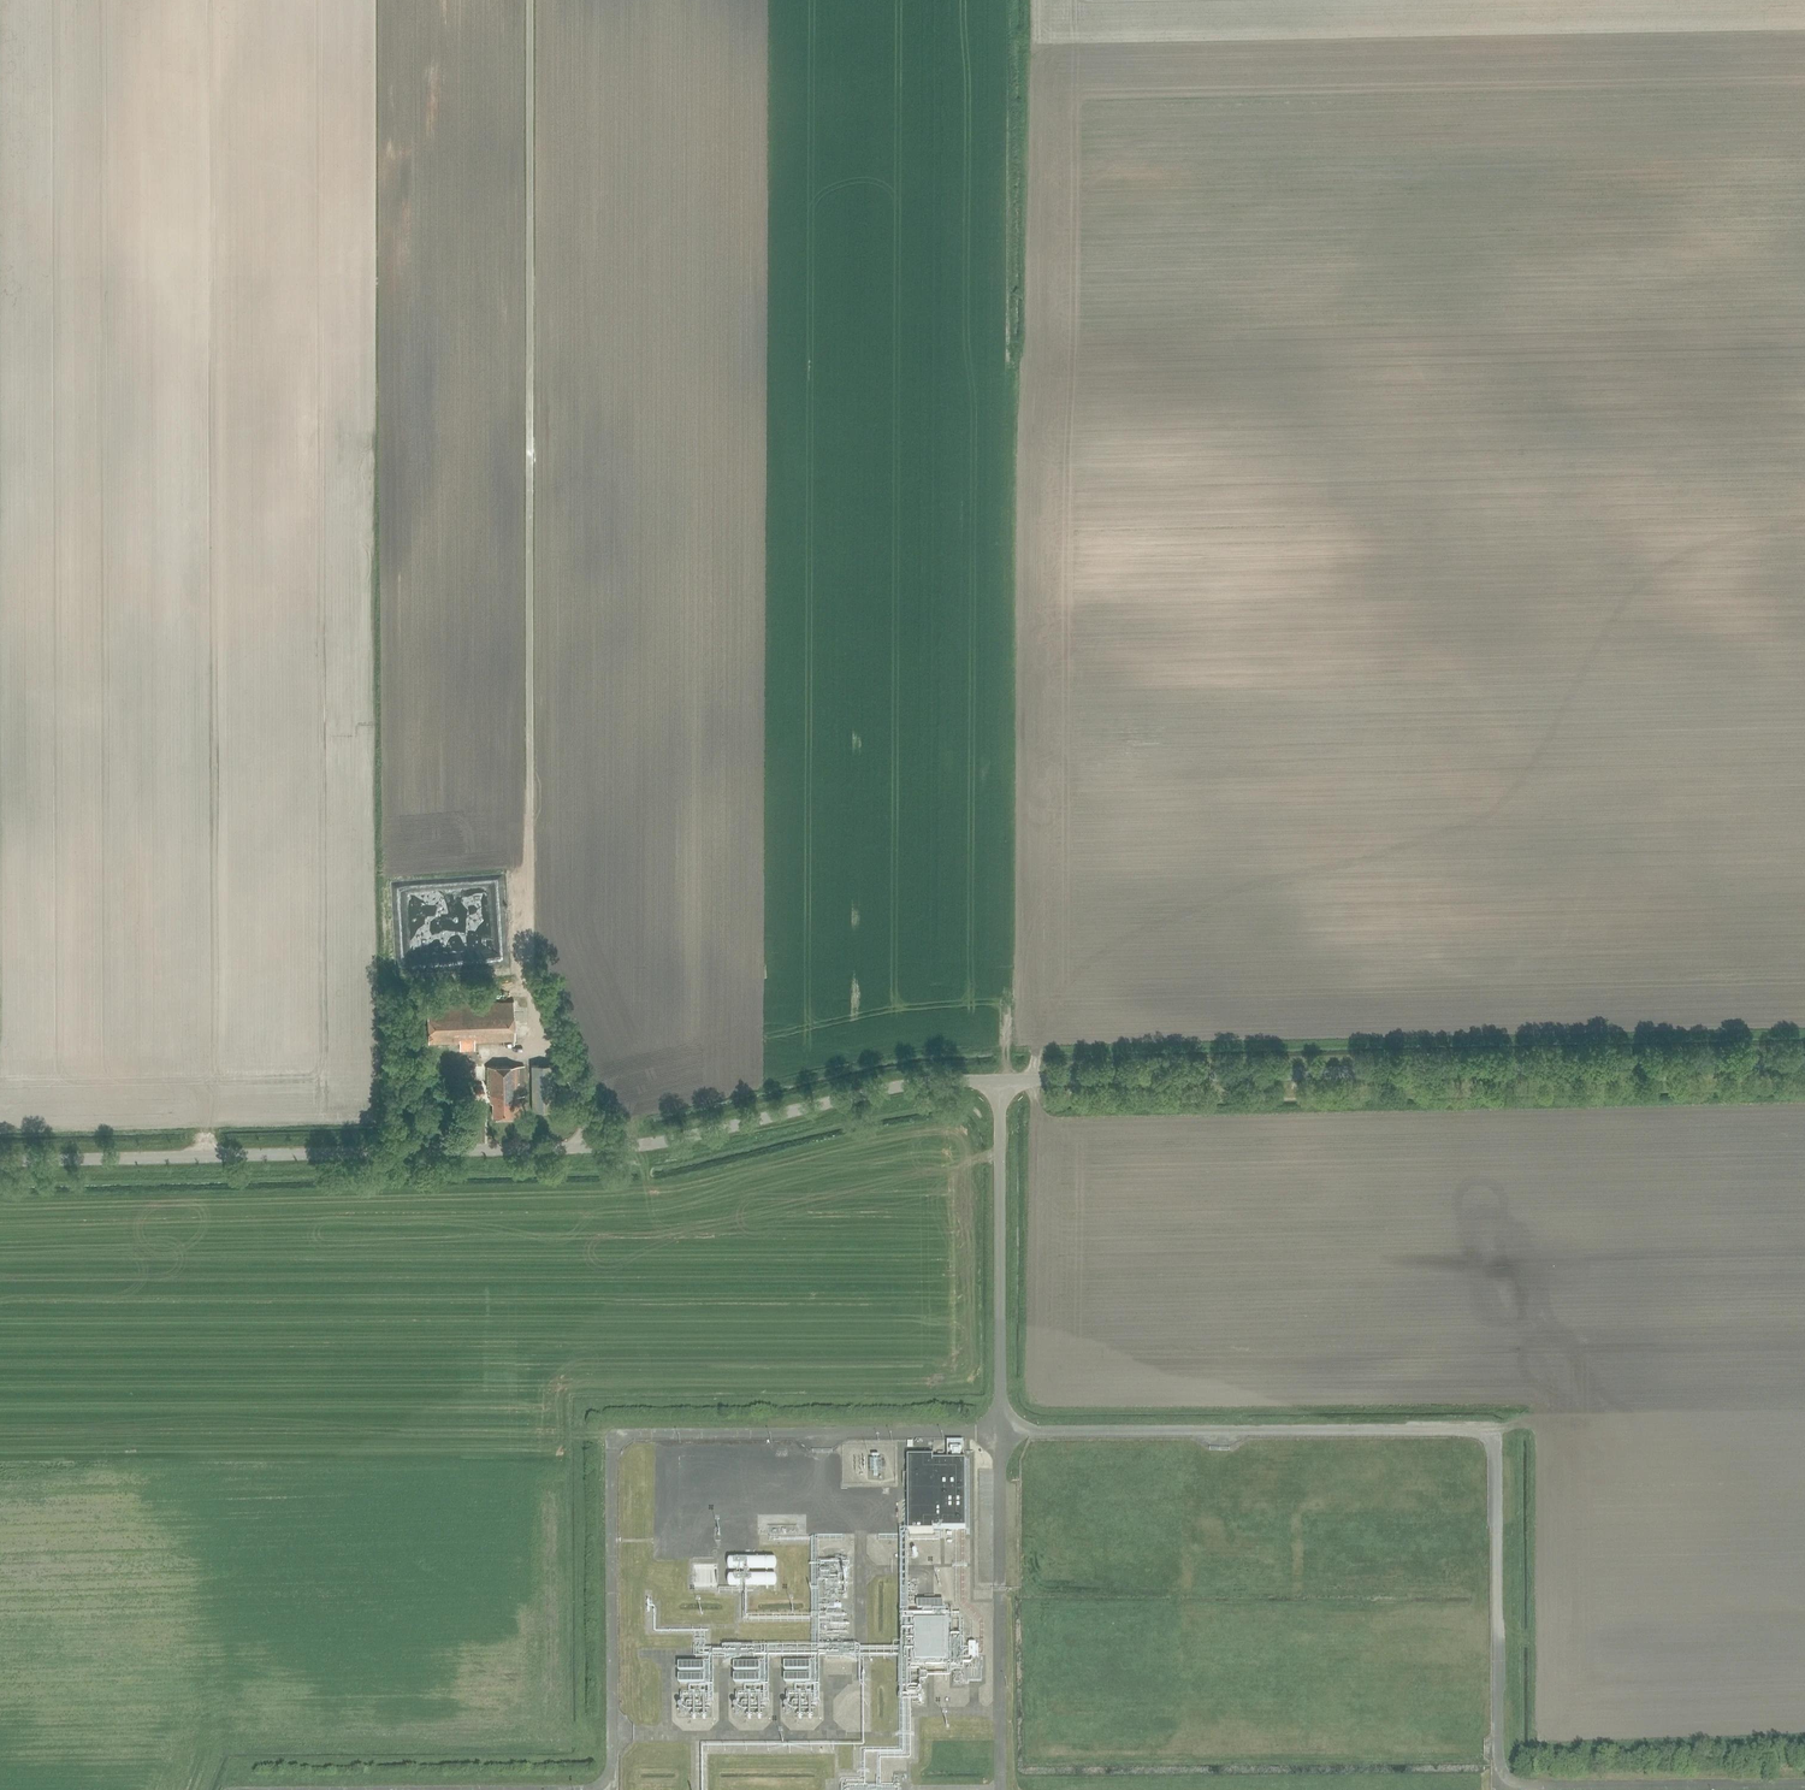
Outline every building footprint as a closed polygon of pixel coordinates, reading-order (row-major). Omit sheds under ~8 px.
[(475,1050),(475,1041),(515,1040),(514,1001),(427,1004),(429,1043),(460,1042),(460,1050),(475,1050)] [(554,1065),(542,1065),(532,1066),(532,1111),(555,1110),(554,1065)] [(524,1096),(524,1066),(487,1067),(488,1089),(489,1089),(489,1094),(490,1094),(490,1103),(493,1103),(493,1117),(519,1117),(519,1096),(524,1096)] [(966,1462),(933,1462),(933,1459),(909,1459),(909,1533),(933,1533),(933,1529),(966,1529),(966,1462)] [(785,1570),(785,1558),(735,1559),(735,1587),(778,1586),(778,1576),(763,1577),(763,1570),(785,1570)] [(905,1626),(917,1625),(914,1595),(902,1597),(905,1626)] [(917,1665),(960,1662),(957,1612),(955,1612),(954,1600),(926,1602),(927,1610),(936,1610),(937,1619),(933,1619),(934,1632),(926,1633),(927,1646),(916,1646),(917,1665)] [(697,1713),(710,1714),(715,1666),(684,1663),(681,1684),(698,1686),(697,1697),(694,1696),(693,1707),(698,1707),(697,1713)]
